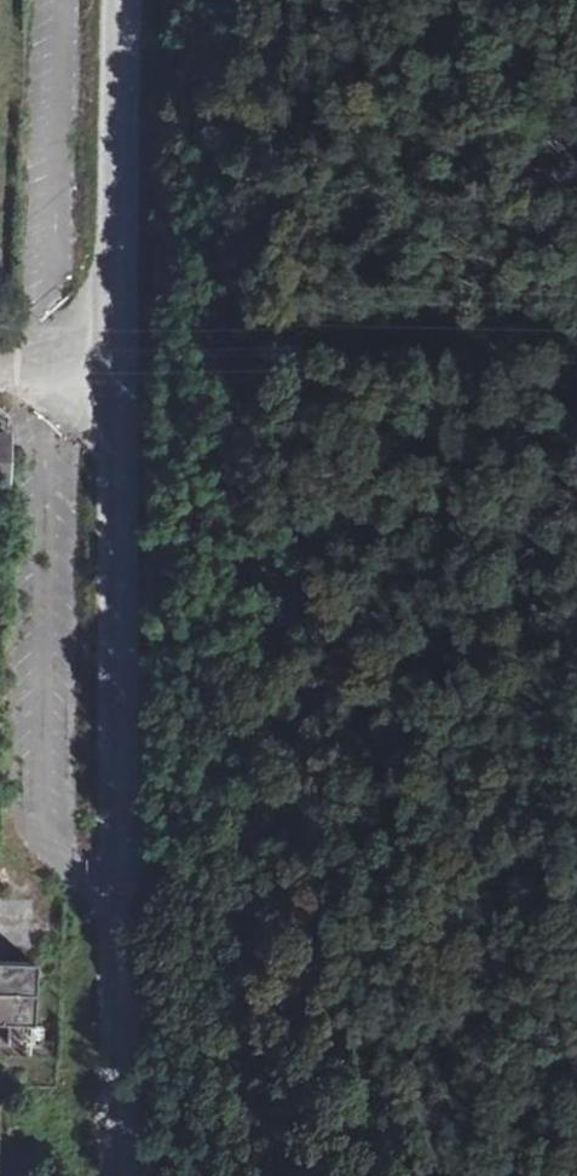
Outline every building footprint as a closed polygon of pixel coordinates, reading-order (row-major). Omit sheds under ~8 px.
[(24,1013),(26,955),(0,954),(0,1011),(24,1013)] [(43,1045),(41,1019),(0,1023),(0,1048),(43,1045)]
